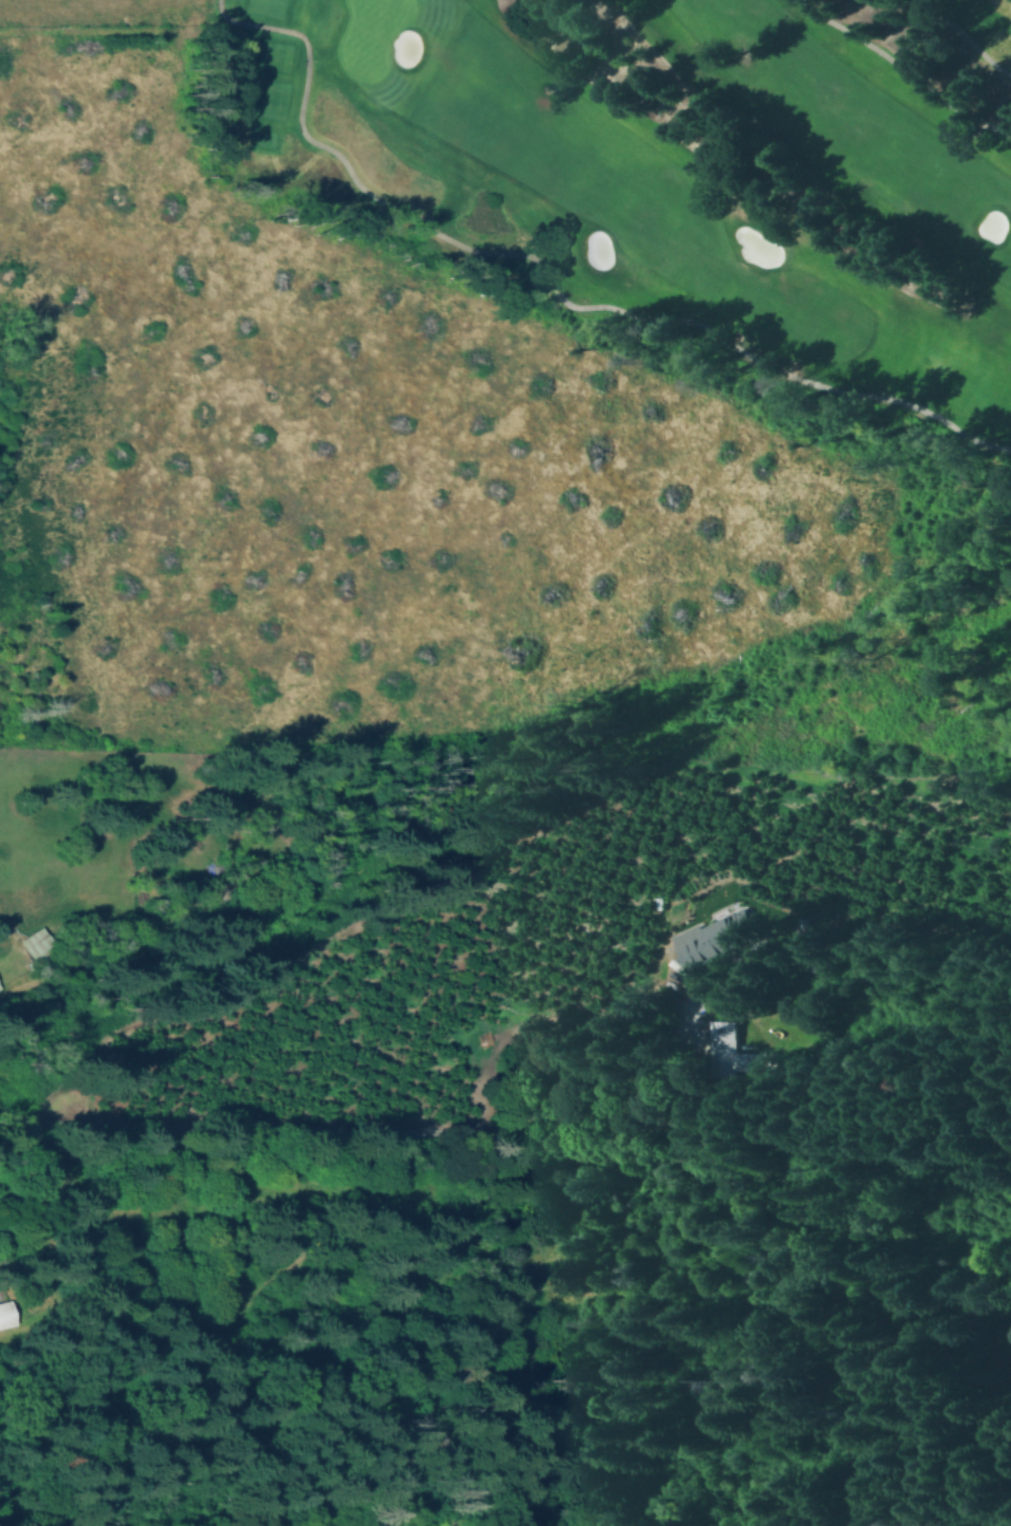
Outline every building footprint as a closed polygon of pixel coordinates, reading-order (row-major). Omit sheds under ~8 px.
[(750,914),(760,936),(693,968),(679,937),(707,924),(711,932),(750,914)] [(17,937),(27,957),(51,947),(42,926),(17,937)] [(754,1053),(756,1053),(756,1052),(785,1053),(785,1071),(783,1071),(783,1072),(754,1072),(754,1073),(714,1072),(716,1021),(741,1021),(740,1052),(754,1052),(754,1053)] [(18,1324),(0,1327),(0,1307),(14,1304),(18,1324)]
